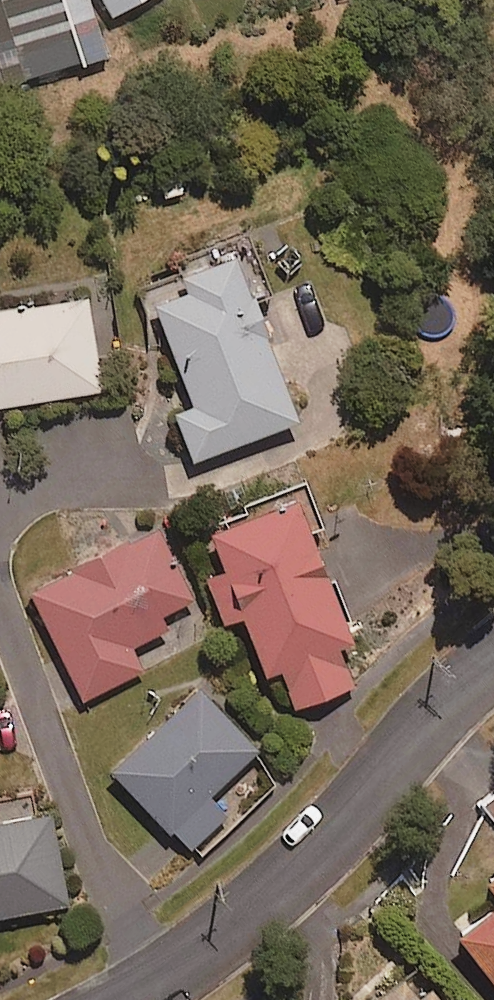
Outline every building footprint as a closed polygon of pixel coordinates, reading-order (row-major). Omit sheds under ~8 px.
[(67,35),(15,51),(22,74),(101,49),(86,0),(56,0),(67,35)] [(127,0),(102,0),(108,11),(127,0)] [(294,410),(227,248),(176,268),(183,284),(148,297),(189,397),(168,405),(188,454),(294,410)] [(100,386),(85,292),(0,305),(0,401),(100,386)] [(332,640),(347,634),(304,526),(316,521),(297,474),(238,497),(242,507),(202,523),(218,561),(199,569),(219,618),(237,611),(261,669),(276,663),(292,703),(348,680),(332,640)] [(189,595),(154,525),(127,539),(123,531),(62,562),(66,570),(26,589),(79,695),(138,665),(127,643),(165,623),(159,610),(189,595)] [(280,776),(251,748),(255,743),(191,682),(108,770),(188,846),(192,842),(205,854),(280,776)] [(63,899),(45,803),(0,812),(0,910),(63,899)] [(480,875),(493,893),(454,924),(493,977),(493,864),(480,875)] [(425,981),(411,992),(395,971),(361,998),(363,999),(440,999),(425,981)]
